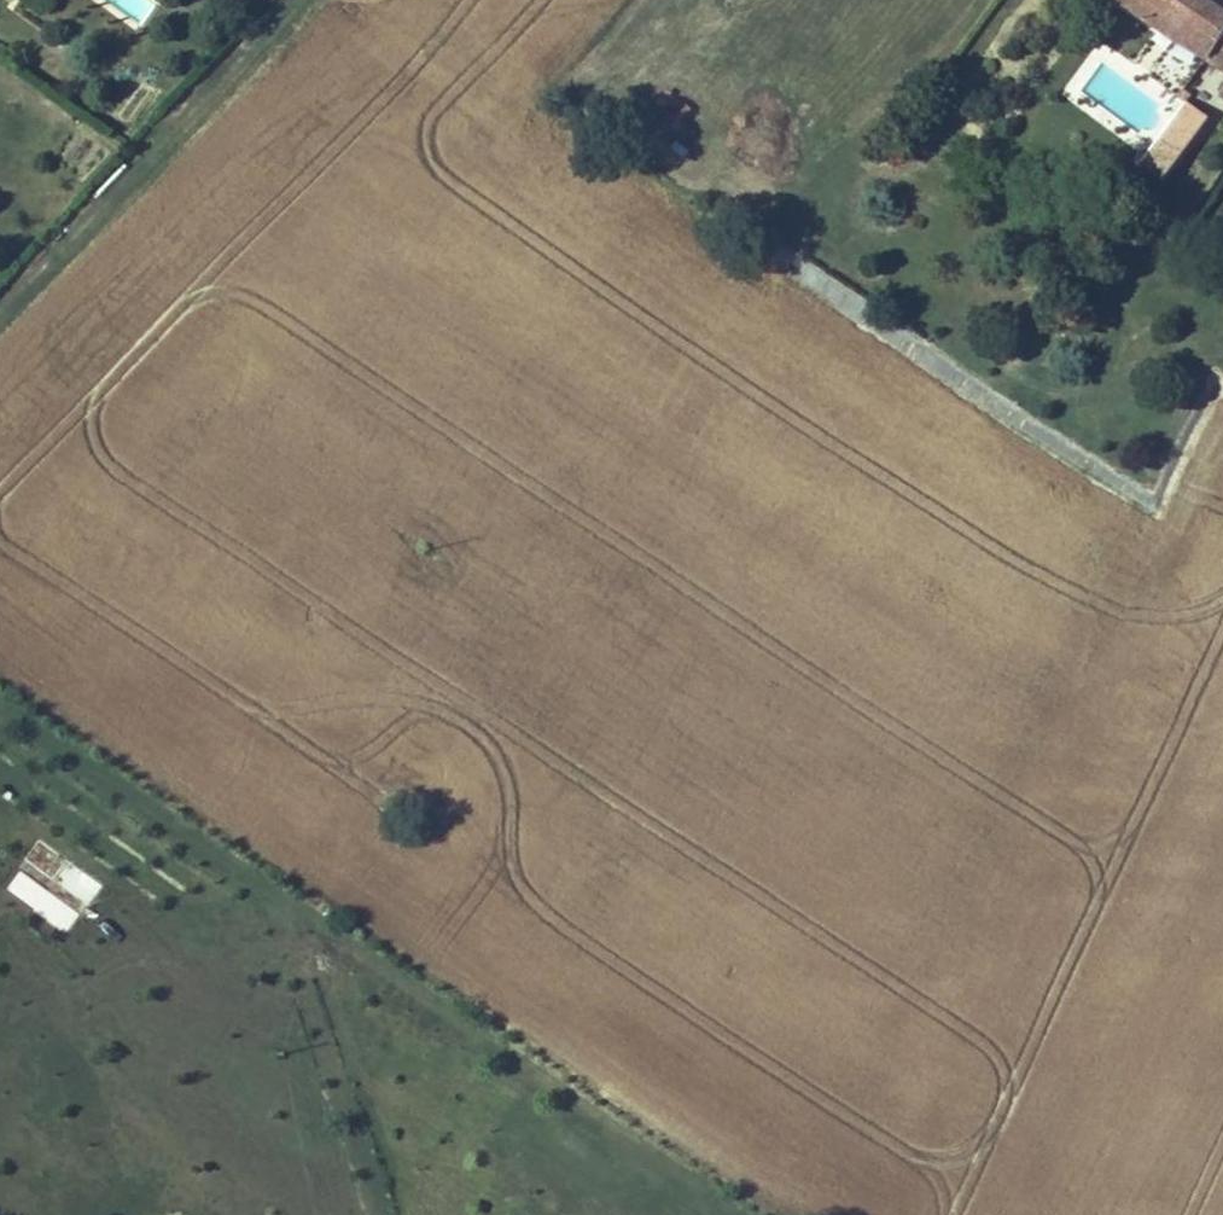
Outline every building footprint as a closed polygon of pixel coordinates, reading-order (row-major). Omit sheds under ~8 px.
[(1106,0),(1222,85),(1222,17),(1200,0),(1106,0)] [(1140,167),(1163,182),(1209,114),(1186,99),(1140,167)] [(1222,161),(1222,153),(1205,139),(1176,178),(1198,194),(1222,161)] [(1198,194),(1176,178),(1158,201),(1180,218),(1198,194)]
